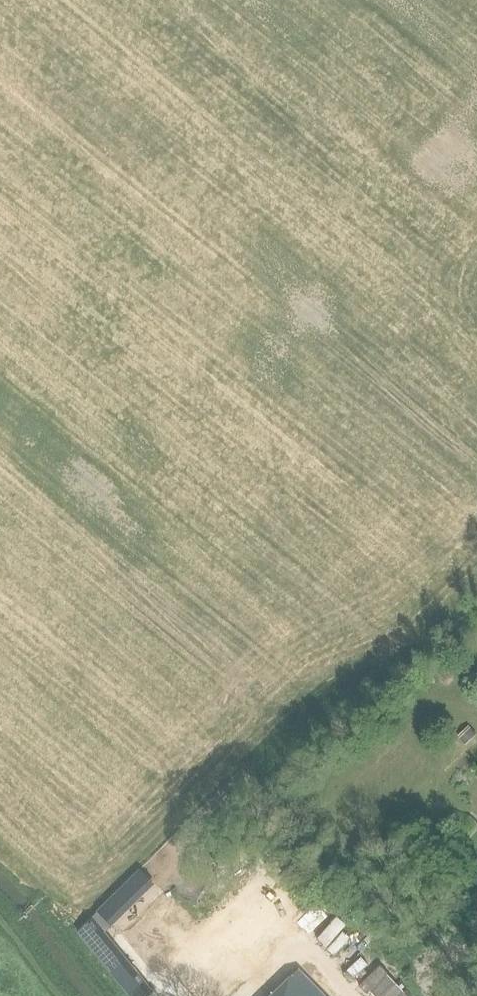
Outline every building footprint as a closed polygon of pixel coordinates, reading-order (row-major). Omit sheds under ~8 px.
[(454,740),(460,747),(469,739),(463,732),(454,740)] [(106,932),(155,885),(142,871),(93,917),(106,932)] [(183,948),(232,993),(277,944),(228,899),(183,948)] [(148,985),(106,932),(93,917),(77,932),(129,995),(135,995),(148,985)] [(299,970),(273,995),(324,995),(299,970)]
